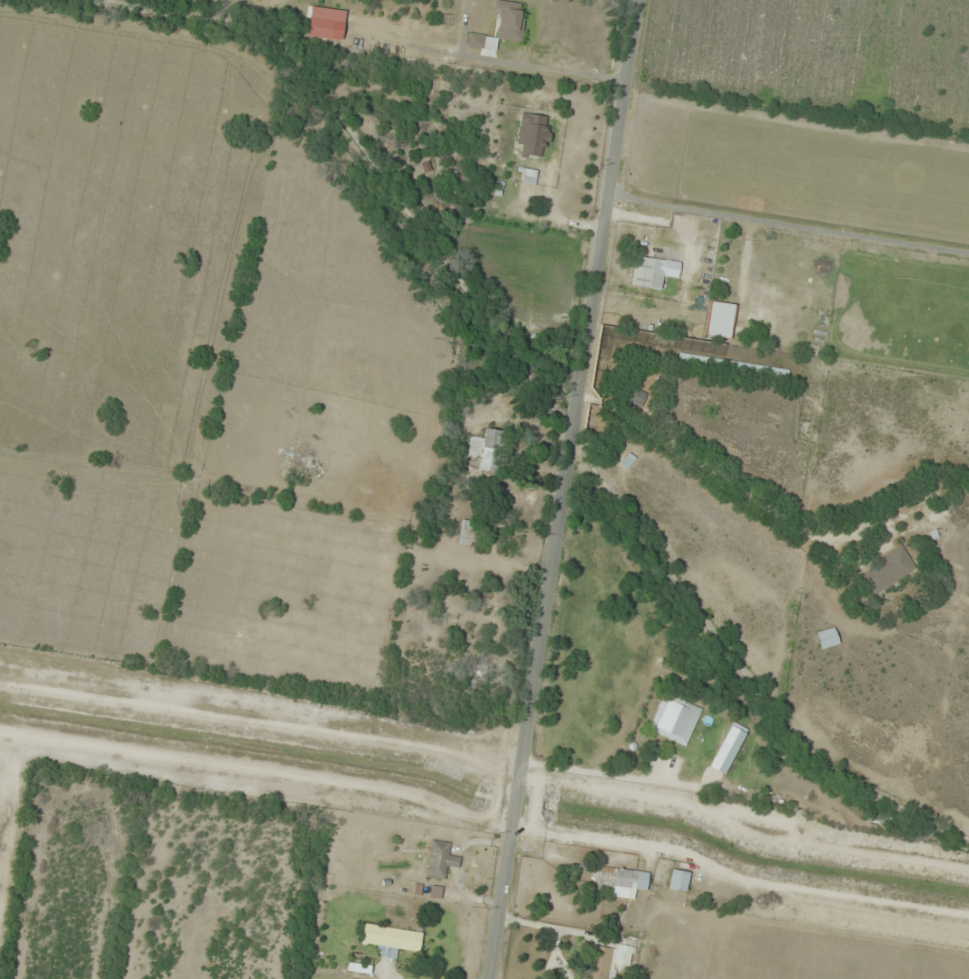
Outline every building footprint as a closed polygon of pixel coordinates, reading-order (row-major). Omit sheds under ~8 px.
[(344,21),(309,18),(307,36),(343,40),(344,21)] [(535,185),(538,170),(525,168),(522,183),(535,185)] [(661,290),(666,260),(636,256),(632,286),(661,290)] [(735,304),(711,302),(707,336),(731,339),(735,304)] [(483,439),(470,436),(466,457),(479,460),(477,471),(499,475),(507,433),(485,429),(483,439)] [(469,549),(478,524),(464,519),(456,544),(469,549)] [(916,569),(901,546),(861,571),(876,595),(916,569)] [(821,649),(839,643),(834,627),(816,632),(821,649)] [(648,730),(686,746),(702,707),(664,692),(648,730)] [(446,881),(447,869),(458,871),(461,853),(450,852),(451,842),(431,839),(426,878),(446,881)] [(649,871),(597,865),(594,892),(635,897),(635,890),(646,892),(649,871)] [(668,889),(686,892),(689,873),(671,869),(668,889)] [(423,933),(366,922),(362,942),(382,946),(380,956),(396,959),(398,949),(419,953),(423,933)] [(611,963),(630,967),(634,947),(617,944),(616,949),(594,945),(588,978),(609,978),(611,963)]
